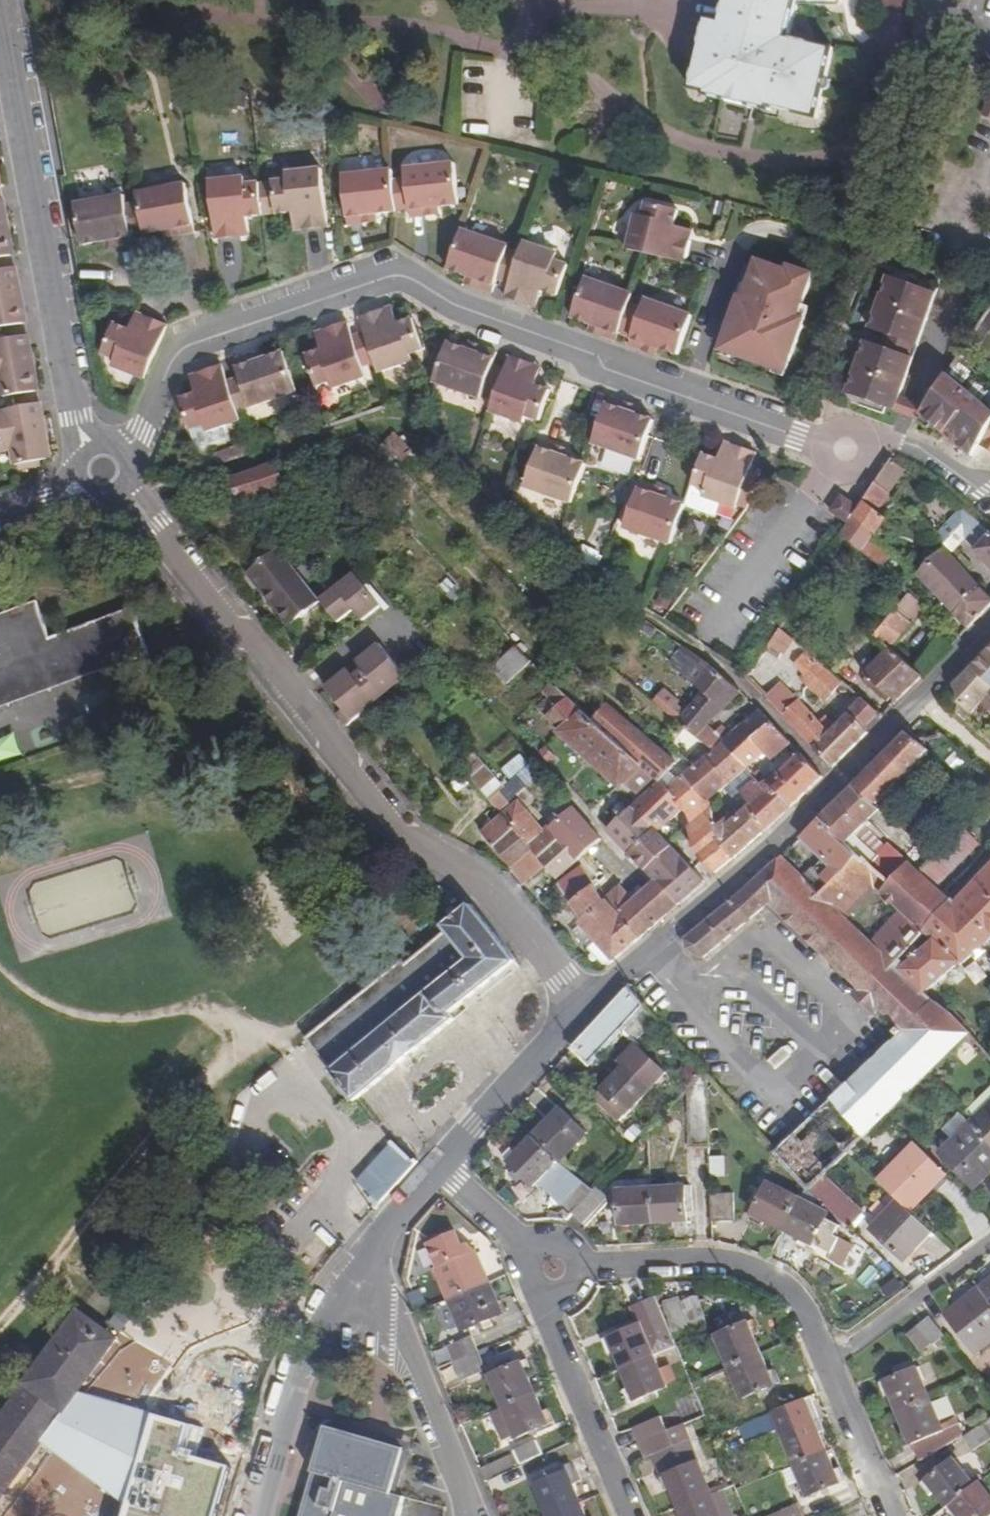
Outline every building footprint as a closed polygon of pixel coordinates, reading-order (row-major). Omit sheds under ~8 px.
[(723,22),(709,19),(701,52),(709,54),(707,61),(699,59),(692,89),(708,92),(706,96),(771,112),(772,110),(818,122),(826,92),(819,90),(821,82),(828,84),(837,50),(791,39),(799,7),(842,8),(844,0),(729,0),(723,22)] [(709,54),(701,52),(699,59),(707,61),(709,54)] [(819,90),(826,92),(828,84),(821,82),(819,90)] [(981,115),(989,119),(989,94),(981,115)] [(431,210),(442,209),(463,207),(459,165),(408,170),(409,180),(413,211),(414,220),(431,218),(431,210)] [(302,212),(303,228),(330,224),(324,166),(288,171),(288,178),(274,181),(278,212),(295,210),(295,213),(302,212)] [(399,212),(395,181),(394,172),(344,177),(350,226),(368,223),(367,216),(379,215),(399,212)] [(266,214),(262,182),(248,184),(247,177),(212,181),(218,238),(244,235),(242,219),(249,218),(249,216),(266,214)] [(179,226),(180,233),(198,230),(189,180),(140,190),(142,198),(148,232),(167,228),(179,226)] [(413,211),(409,180),(395,181),(399,212),(413,211)] [(278,212),(274,181),(262,182),(266,214),(278,212)] [(134,234),(128,201),(127,192),(78,201),(86,242),(105,239),(117,237),(118,244),(136,241),(134,234)] [(145,232),(140,199),(128,201),(134,234),(145,232)] [(7,225),(9,224),(5,200),(0,200),(0,257),(13,255),(7,225)] [(677,236),(679,229),(676,228),(680,211),(650,203),(646,218),(639,216),(630,252),(684,265),(691,240),(677,236)] [(443,216),(442,209),(431,210),(431,218),(443,216)] [(297,229),(303,228),(302,212),(295,213),(297,229)] [(380,222),(379,215),(367,216),(368,223),(380,222)] [(251,234),(249,218),(242,219),(244,235),(251,234)] [(169,235),(180,233),(179,226),(167,228),(169,235)] [(693,233),(679,229),(677,236),(691,240),(693,233)] [(499,281),(510,250),(511,249),(462,231),(449,269),(469,277),(480,281),(478,288),(494,294),(499,281)] [(106,246),(118,244),(117,237),(105,239),(106,246)] [(536,293),(542,296),(543,292),(559,298),(569,268),(557,263),(559,256),(524,244),(520,254),(509,285),(504,298),(530,307),(536,293)] [(509,285),(520,254),(510,250),(499,281),(509,285)] [(778,367),(788,371),(805,325),(798,323),(813,279),(789,271),(788,275),(756,264),(748,287),(752,288),(746,304),(742,302),(739,301),(722,348),(732,351),(730,358),(775,375),(778,367)] [(21,293),(23,293),(18,268),(0,271),(0,328),(26,323),(21,293)] [(467,284),(478,288),(480,281),(469,277),(467,284)] [(920,347),(938,296),(891,278),(872,330),(889,336),(920,347)] [(620,330),(631,299),(632,296),(586,279),(572,317),(592,325),(603,329),(600,337),(616,342),(620,330)] [(748,287),(742,302),(746,304),(752,288),(748,287)] [(537,309),(542,296),(536,293),(530,307),(537,309)] [(633,335),(644,305),(631,299),(620,330),(633,335)] [(648,344),(660,349),(678,355),(692,316),(645,300),(644,305),(633,335),(629,347),(645,352),(648,344)] [(391,325),(399,323),(394,308),(387,310),(391,325)] [(391,325),(387,310),(363,318),(381,372),(414,361),(412,354),(425,350),(415,320),(400,325),(399,323),(391,325)] [(137,331),(145,314),(138,311),(131,328),(137,331)] [(147,378),(170,324),(145,314),(137,331),(131,328),(116,322),(103,351),(117,356),(113,365),(147,378)] [(330,343),(324,345),(325,349),(308,354),(319,384),(332,380),(335,387),(370,376),(350,322),(325,329),(330,343)] [(590,333),(600,337),(603,329),(592,325),(590,333)] [(330,343),(325,329),(319,331),(324,345),(330,343)] [(32,362),(35,361),(30,336),(0,342),(0,381),(3,381),(6,397),(37,391),(32,362)] [(920,347),(889,336),(884,348),(915,359),(920,347)] [(483,396),(494,365),(498,353),(482,347),(479,354),(469,350),(448,343),(434,382),(482,399),(483,396)] [(479,354),(482,347),(472,343),(469,350),(479,354)] [(902,397),(915,359),(884,348),(868,343),(848,396),(896,413),(902,397)] [(657,357),(660,349),(648,344),(645,352),(657,357)] [(242,374),(253,406),(300,390),(287,350),(268,357),(256,361),(254,354),(237,359),(242,374)] [(256,361),(268,357),(265,350),(254,354),(256,361)] [(505,369),(494,400),(490,411),(524,423),(527,416),(540,422),(551,392),(536,387),(537,383),(530,381),(535,367),(510,357),(505,369)] [(240,411),(230,379),(224,363),(200,371),(205,386),(199,388),(200,390),(184,396),(193,425),(207,421),(209,428),(226,423),(243,417),(240,411)] [(494,400),(505,369),(494,365),(483,396),(494,400)] [(530,381),(537,383),(541,370),(535,367),(530,381)] [(205,386),(200,371),(194,373),(199,388),(205,386)] [(253,406),(242,374),(230,379),(240,411),(253,406)] [(989,431),(989,408),(949,375),(927,407),(922,414),(922,415),(970,448),(977,438),(982,442),(989,431)] [(626,403),(609,397),(601,421),(593,444),(640,460),(654,421),(635,415),(623,410),(626,403)] [(922,414),(927,407),(902,397),(896,413),(920,422),(922,415),(922,414)] [(635,415),(638,407),(626,403),(623,410),(635,415)] [(45,429),(47,428),(43,404),(0,412),(0,456),(16,453),(19,467),(50,461),(45,429)] [(230,435),(226,423),(209,428),(207,421),(193,425),(198,441),(203,444),(230,435)] [(975,452),(982,442),(977,438),(970,448),(975,452)] [(555,455),(557,447),(540,442),(523,488),(571,505),(585,465),(565,459),(555,455)] [(986,445),(982,442),(975,452),(979,454),(986,445)] [(220,464),(245,455),(241,445),(216,453),(220,464)] [(726,461),(732,447),(725,445),(720,459),(726,461)] [(555,455),(565,459),(567,452),(557,447),(555,455)] [(719,461),(704,455),(686,506),(705,513),(710,499),(737,509),(756,456),(732,447),(726,461),(720,459),(719,461)] [(876,484),(892,497),(906,477),(889,464),(876,484)] [(293,490),(274,465),(226,482),(242,507),(293,490)] [(654,495),(656,488),(639,482),(623,528),(672,545),(686,506),(664,499),(654,495)] [(854,518),(877,535),(888,520),(897,528),(903,521),(886,506),(892,497),(876,484),(854,518)] [(654,495),(664,499),(667,492),(656,488),(654,495)] [(935,492),(917,516),(925,523),(937,533),(942,539),(957,522),(985,559),(989,564),(989,529),(935,492)] [(835,509),(851,519),(857,509),(841,498),(835,509)] [(851,519),(835,509),(831,514),(847,525),(851,519)] [(873,542),(877,535),(854,518),(842,535),(889,572),(894,566),(890,562),(893,558),(873,542)] [(957,614),(984,589),(951,553),(942,539),(937,533),(925,523),(901,554),(916,566),(922,575),(957,614)] [(322,597),(298,569),(280,548),(252,572),(293,622),(322,597)] [(366,591),(370,586),(358,572),(325,601),(342,622),(358,609),(360,612),(379,596),(374,591),(370,595),(366,591)] [(957,614),(970,629),(989,609),(989,596),(984,589),(957,614)] [(888,622),(904,636),(927,607),(912,594),(888,622)] [(146,658),(130,614),(47,642),(31,596),(0,607),(0,710),(146,658)] [(379,596),(360,612),(366,620),(385,605),(379,596)] [(904,636),(888,622),(878,636),(893,650),(904,636)] [(782,651),(793,637),(782,627),(772,642),(782,651)] [(369,655),(396,687),(408,678),(381,645),(369,655)] [(506,687),(532,661),(518,646),(493,672),(506,687)] [(712,749),(720,740),(709,727),(741,694),(712,667),(686,649),(670,666),(701,697),(678,721),(712,749)] [(923,678),(893,650),(867,676),(879,688),(875,692),(892,709),(923,678)] [(826,700),(844,683),(836,675),(809,651),(797,664),(807,673),(802,678),(826,700)] [(396,687),(369,655),(358,664),(364,672),(355,679),(349,671),(327,690),(343,711),(337,716),(347,729),(367,712),(360,704),(369,697),(372,701),(385,692),(381,687),(388,681),(395,689),(396,687)] [(976,670),(989,682),(989,655),(976,670)] [(358,664),(349,671),(355,679),(364,672),(358,664)] [(836,675),(844,683),(850,688),(857,680),(844,669),(836,675)] [(976,670),(975,669),(954,689),(957,693),(958,701),(973,713),(982,703),(989,711),(989,682),(976,670)] [(657,780),(593,723),(585,716),(576,707),(553,683),(543,693),(551,701),(540,712),(548,720),(542,725),(551,735),(557,729),(621,789),(625,785),(637,797),(657,780)] [(576,707),(585,716),(601,699),(591,691),(576,707)] [(834,770),(869,734),(867,728),(878,713),(865,701),(832,733),(801,701),(793,709),(789,706),(783,712),(834,770)] [(973,713),(958,701),(959,706),(959,716),(965,722),(973,713)] [(657,780),(663,786),(680,767),(609,706),(593,723),(657,780)] [(752,810),(770,830),(788,815),(823,780),(803,758),(782,777),(771,785),(756,768),(768,757),(773,762),(792,745),(762,713),(725,745),(724,746),(748,773),(757,784),(768,796),(752,810)] [(881,762),(902,779),(912,770),(929,753),(908,735),(881,762)] [(720,740),(712,749),(716,752),(724,746),(725,745),(720,740)] [(748,773),(724,746),(716,752),(697,770),(687,780),(709,806),(748,773)] [(555,759),(547,750),(541,755),(549,764),(555,759)] [(512,780),(529,767),(520,755),(503,768),(512,780)] [(875,806),(902,779),(881,762),(853,788),(875,806)] [(709,806),(687,780),(671,794),(687,811),(695,818),(698,830),(696,831),(702,857),(707,865),(717,876),(735,860),(718,840),(709,806)] [(742,798),(752,810),(768,796),(757,784),(742,798)] [(687,811),(671,794),(663,786),(636,810),(660,836),(687,811)] [(499,810),(512,799),(503,788),(490,799),(499,810)] [(882,812),(875,806),(853,788),(821,820),(858,859),(866,867),(870,863),(876,857),(857,837),(882,812)] [(660,836),(636,810),(610,834),(635,860),(660,836)] [(735,860),(770,830),(752,810),(718,840),(735,860)] [(561,842),(579,863),(581,861),(602,842),(574,811),(552,830),(549,828),(542,834),(528,846),(532,851),(539,860),(561,842)] [(494,846),(515,829),(504,815),(481,833),(492,847),(494,846)] [(528,846),(542,834),(528,818),(515,829),(528,846)] [(858,859),(821,820),(801,839),(823,862),(840,879),(858,859)] [(532,851),(528,846),(515,829),(494,846),(512,867),(532,851)] [(921,876),(936,890),(978,844),(963,831),(946,849),(921,876)] [(706,886),(660,836),(635,860),(659,884),(681,907),(706,886)] [(921,876),(946,849),(935,839),(910,866),(921,876)] [(557,882),(579,863),(561,842),(539,860),(544,867),(545,868),(557,882)] [(494,846),(492,847),(511,869),(512,867),(494,846)] [(512,867),(511,869),(524,885),(545,868),(544,867),(539,860),(532,851),(512,867)] [(932,1007),(922,997),(893,969),(895,968),(848,922),(876,891),(924,935),(951,905),(936,890),(921,876),(910,866),(893,885),(870,863),(866,867),(858,859),(840,879),(820,899),(803,883),(781,862),(678,950),(684,957),(706,959),(769,906),(903,1037),(778,1158),(812,1194),(824,1183),(833,1173),(969,1035),(937,1003),(932,1007)] [(840,879),(823,862),(803,883),(820,899),(840,879)] [(622,919),(607,902),(603,905),(581,871),(560,888),(583,923),(580,927),(596,944),(622,919)] [(989,942),(989,874),(957,910),(951,905),(924,935),(895,968),(893,969),(922,997),(958,963),(962,966),(989,942)] [(681,907),(659,884),(635,905),(622,890),(607,902),(622,919),(642,942),(681,907)] [(350,1106),(455,1023),(449,1015),(513,965),(469,909),(440,931),(444,937),(402,970),(399,966),(302,1042),(327,1073),(325,1075),(350,1106)] [(622,919),(596,944),(616,964),(642,942),(622,919)] [(596,944),(580,927),(573,933),(589,951),(596,944)] [(616,964),(596,944),(589,951),(604,966),(614,966),(616,964)] [(591,1070),(646,1013),(628,993),(573,1052),(591,1070)] [(666,1078),(640,1051),(614,1075),(619,1080),(597,1101),(620,1125),(666,1078)] [(708,1143),(704,1077),(688,1094),(689,1151),(708,1143)] [(989,1141),(989,1107),(973,1124),(989,1141)] [(534,1143),(556,1165),(585,1137),(561,1112),(532,1141),(534,1143)] [(973,1124),(943,1153),(979,1189),(989,1178),(989,1141),(973,1124)] [(951,1172),(923,1138),(892,1173),(918,1206),(951,1172)] [(556,1165),(534,1143),(520,1157),(516,1154),(507,1163),(518,1174),(526,1182),(534,1191),(538,1186),(563,1211),(565,1209),(574,1218),(591,1200),(556,1165)] [(376,1212),(416,1169),(394,1146),(359,1186),(375,1201),(371,1206),(376,1212)] [(833,1173),(824,1183),(840,1204),(850,1195),(833,1173)] [(526,1182),(518,1174),(512,1179),(520,1188),(526,1182)] [(652,1191),(655,1224),(675,1223),(675,1229),(688,1228),(686,1189),(652,1191)] [(784,1233),(800,1205),(772,1189),(752,1222),(764,1229),(767,1223),(784,1233)] [(732,1223),(732,1190),(711,1191),(712,1224),(732,1223)] [(655,1224),(652,1191),(620,1193),(622,1233),(636,1232),(636,1226),(655,1224)] [(591,1200),(574,1218),(585,1229),(607,1205),(596,1194),(591,1200)] [(934,1234),(904,1197),(873,1224),(901,1261),(934,1234)] [(800,1205),(784,1233),(801,1243),(798,1249),(830,1267),(842,1246),(838,1244),(842,1236),(827,1227),(830,1222),(800,1205)] [(449,1303),(489,1287),(476,1255),(436,1272),(449,1303)] [(501,1318),(489,1287),(449,1303),(462,1334),(501,1318)] [(984,1289),(952,1314),(982,1352),(989,1346),(989,1296),(984,1289)] [(664,1304),(670,1329),(683,1329),(705,1322),(699,1300),(681,1304),(679,1300),(664,1304)] [(668,1328),(657,1302),(642,1308),(653,1335),(668,1328)] [(117,1337),(76,1305),(0,1410),(0,1499),(41,1442),(78,1391),(117,1337)] [(912,1323),(930,1345),(931,1347),(946,1336),(926,1312),(912,1323)] [(730,1370),(761,1357),(753,1339),(759,1336),(753,1323),(716,1339),(730,1370)] [(930,1345),(912,1323),(900,1332),(918,1355),(930,1345)] [(622,1372),(652,1359),(638,1328),(603,1343),(608,1357),(614,1354),(622,1372)] [(454,1365),(487,1350),(481,1334),(447,1348),(454,1365)] [(494,1366),(487,1350),(454,1365),(460,1380),(494,1366)] [(768,1374),(761,1357),(730,1370),(743,1400),(779,1385),(774,1372),(768,1374)] [(665,1390),(652,1359),(622,1372),(630,1391),(624,1393),(629,1405),(665,1390)] [(499,1409),(532,1396),(526,1379),(531,1377),(526,1365),(489,1381),(499,1409)] [(898,1414),(931,1400),(918,1369),(880,1385),(885,1397),(890,1394),(898,1414)] [(41,1442),(122,1503),(147,1414),(78,1391),(41,1442)] [(540,1415),(532,1396),(499,1409),(488,1414),(501,1444),(512,1440),(513,1443),(552,1427),(546,1413),(540,1415)] [(810,1417),(816,1413),(810,1400),(739,1429),(746,1446),(779,1432),(795,1468),(828,1454),(820,1435),(825,1432),(820,1421),(813,1424),(810,1417)] [(950,1445),(931,1400),(898,1414),(907,1433),(902,1435),(907,1448),(912,1446),(919,1463),(950,1445)] [(820,1421),(816,1413),(810,1417),(813,1424),(820,1421)] [(122,1503),(118,1515),(209,1515),(223,1466),(175,1453),(184,1424),(147,1414),(122,1503)] [(640,1445),(667,1434),(661,1420),(634,1431),(640,1445)] [(989,1440),(989,1421),(978,1428),(987,1442),(989,1440)] [(402,1492),(387,1488),(398,1445),(321,1424),(296,1515),(395,1515),(402,1492)] [(681,1509),(711,1497),(688,1442),(673,1448),(667,1434),(640,1445),(646,1459),(656,1454),(668,1479),(661,1482),(667,1494),(673,1492),(681,1509)] [(547,1455),(540,1439),(511,1451),(518,1467),(547,1455)] [(828,1454),(795,1468),(809,1499),(846,1483),(841,1470),(836,1472),(828,1454)] [(949,1508),(976,1486),(955,1460),(924,1485),(931,1495),(936,1491),(949,1508)] [(577,1507),(570,1489),(576,1486),(570,1473),(531,1489),(542,1515),(555,1515),(577,1507)] [(949,1508),(955,1515),(989,1515),(989,1494),(981,1482),(976,1486),(949,1508)] [(725,1491),(711,1497),(681,1509),(684,1515),(734,1515),(725,1491)] [(577,1507),(555,1515),(581,1515),(577,1507)] [(800,1507),(778,1515),(804,1515),(800,1507)]
